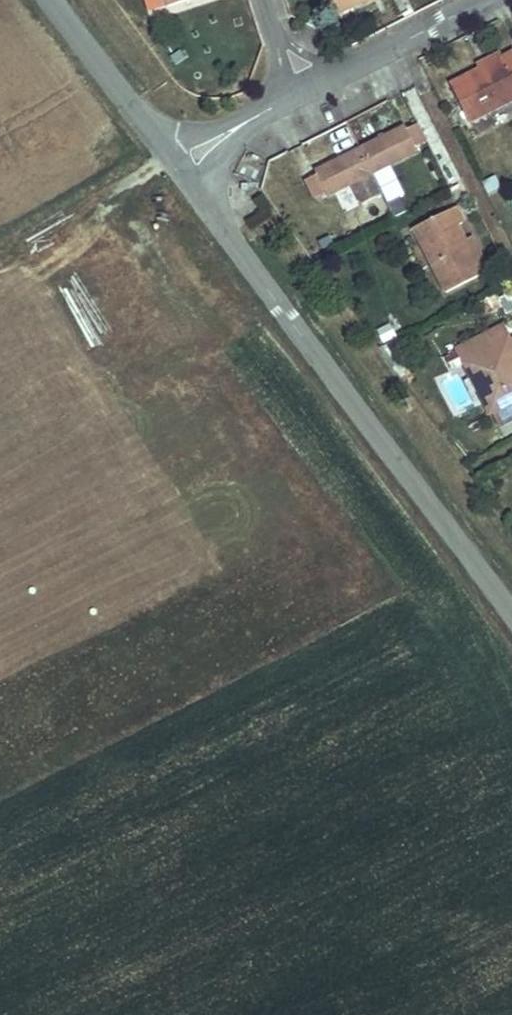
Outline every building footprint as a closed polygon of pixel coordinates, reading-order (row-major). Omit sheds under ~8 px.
[(340,14),(368,0),(333,0),(340,14)] [(511,102),(511,53),(502,58),(479,70),(450,84),(470,123),(511,102)] [(479,70),(502,58),(499,53),(476,65),(479,70)] [(370,117),(376,132),(401,123),(395,108),(370,117)] [(373,174),(418,152),(416,148),(427,143),(418,125),(407,130),(405,126),(360,149),(373,174)] [(360,149),(316,171),(318,175),(327,193),(328,197),(352,185),(362,204),(383,194),(373,174),(360,149)] [(327,193),(318,175),(307,180),(315,198),(327,193)] [(407,212),(400,198),(389,204),(396,218),(407,212)] [(482,275),(465,241),(458,226),(463,224),(455,208),(414,229),(446,293),(482,275)] [(488,272),(471,238),(465,241),(482,275),(488,272)] [(500,309),(493,295),(481,301),(488,315),(500,309)] [(500,301),(506,312),(511,309),(511,295),(500,301)] [(397,337),(390,324),(378,331),(384,343),(397,337)] [(504,344),(510,341),(503,326),(457,349),(458,352),(463,363),(490,414),(493,413),(500,426),(511,420),(511,358),(504,344)] [(463,363),(458,352),(445,358),(451,369),(463,363)] [(413,376),(402,362),(393,369),(403,383),(413,376)]
